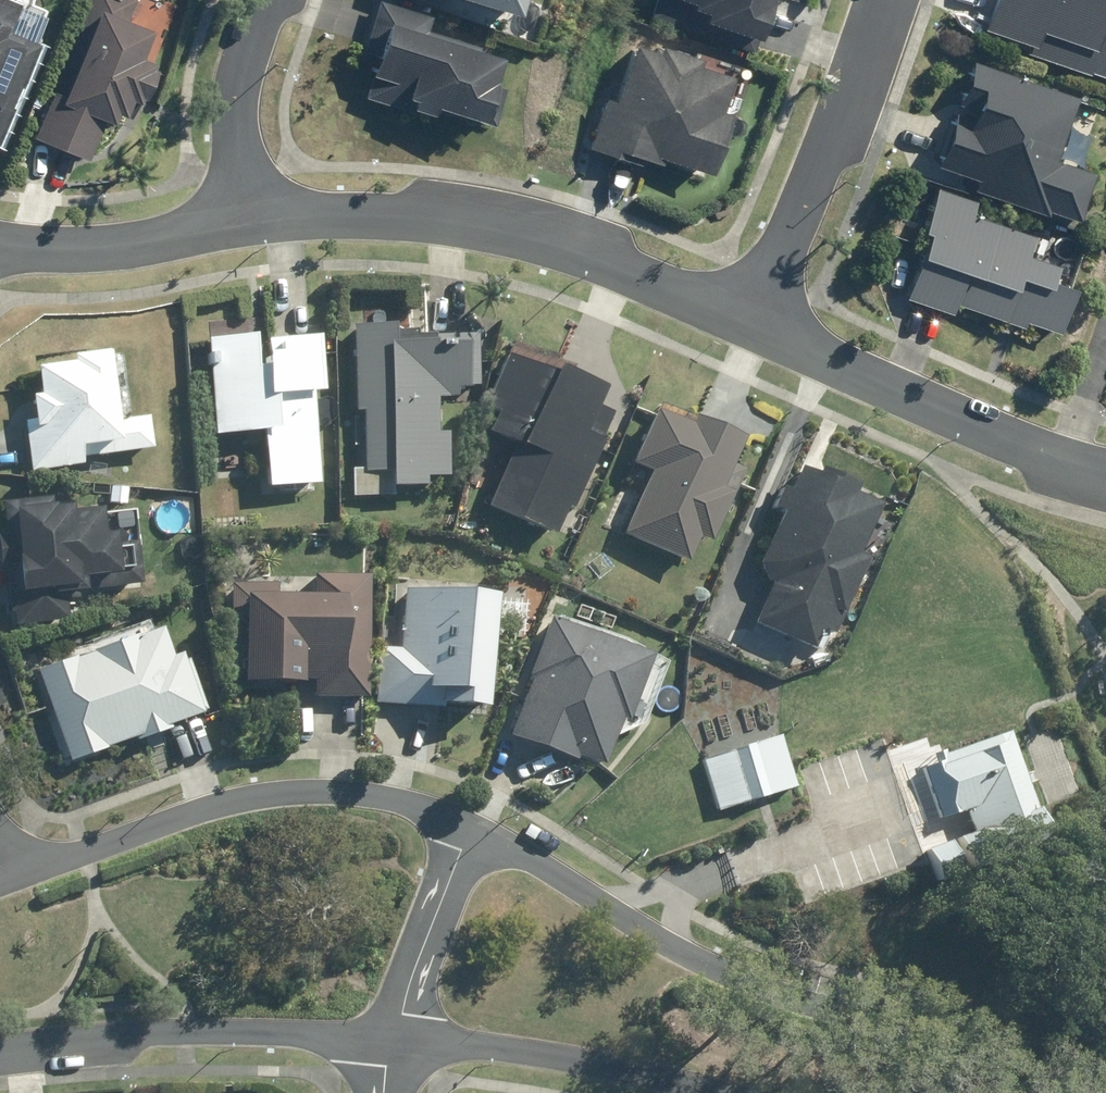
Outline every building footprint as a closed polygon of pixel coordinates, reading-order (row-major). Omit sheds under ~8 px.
[(11,109),(22,82),(37,46),(7,35),(19,5),(5,0),(0,0),(0,137),(11,109)] [(110,120),(121,124),(125,115),(131,117),(135,109),(138,101),(146,105),(158,71),(156,70),(142,65),(143,61),(152,38),(133,31),(141,9),(117,0),(108,0),(69,100),(63,98),(47,140),(96,158),(110,120)] [(501,14),(504,6),(506,0),(461,0),(501,14)] [(776,0),(680,0),(711,10),(707,22),(763,41),(776,0)] [(971,32),(1016,48),(1013,56),(1105,85),(1105,32),(1086,25),(1095,0),(982,0),(971,32)] [(502,54),(430,32),(434,20),(373,1),(356,56),(373,61),(361,97),(404,111),(406,103),(438,113),(441,104),(492,120),(505,81),(495,78),(502,54)] [(616,159),(619,150),(663,163),(665,156),(711,170),(729,114),(724,112),(736,75),(704,65),(706,58),(660,43),(657,50),(636,43),(619,98),(604,94),(587,149),(616,159)] [(975,194),(1075,228),(1094,172),(1059,160),(1081,94),(972,58),(937,162),(981,176),(975,194)] [(952,313),(956,302),(1021,325),(1024,317),(1062,331),(1078,289),(1053,280),(1059,262),(1030,252),(1036,234),(974,211),(978,200),(937,185),(921,229),(929,232),(906,296),(952,313)] [(426,436),(426,396),(445,396),(445,387),(456,387),(456,384),(468,384),(468,337),(410,339),(410,334),(388,334),(357,335),(358,409),(366,409),(366,469),(390,469),(390,485),(415,484),(415,476),(437,475),(437,441),(437,436),(426,436)] [(217,431),(264,427),(265,481),(311,480),(309,392),(324,392),(321,340),(276,343),(277,356),(264,356),(264,359),(265,371),(250,372),(248,340),(212,343),(217,431)] [(130,418),(122,349),(74,355),(75,365),(40,369),(43,393),(36,394),(39,421),(27,422),(33,473),(81,467),(80,462),(153,453),(149,416),(130,418)] [(488,396),(493,399),(500,401),(497,411),(516,418),(508,440),(507,443),(485,502),(492,504),(548,527),(559,500),(568,503),(604,410),(588,403),(581,400),(584,392),(586,386),(538,368),(536,376),(501,364),(488,396)] [(742,439),(659,403),(631,466),(651,475),(625,535),(688,563),(699,538),(712,544),(739,482),(726,476),(742,439)] [(756,575),(772,582),(755,621),(827,652),(868,558),(858,553),(878,508),(849,496),(854,484),(819,468),(815,479),(798,471),(790,492),(781,488),(771,511),(782,515),(756,575)] [(53,500),(7,502),(8,524),(16,524),(19,597),(90,595),(89,580),(119,579),(116,509),(53,511),(53,500)] [(359,694),(362,574),(310,573),(311,596),(271,597),(271,583),(232,583),(233,633),(243,633),(243,679),(318,678),(319,695),(359,694)] [(388,653),(376,652),(373,693),(418,698),(432,699),(470,703),(480,598),(401,591),(398,623),(391,622),(388,653)] [(631,733),(661,656),(554,615),(507,736),(604,773),(621,729),(631,733)] [(170,659),(161,632),(40,671),(70,765),(210,720),(189,653),(170,659)] [(920,767),(935,811),(954,804),(963,801),(970,824),(959,827),(954,829),(963,854),(1036,829),(1028,807),(1022,809),(996,733),(936,753),(938,761),(920,767)] [(697,760),(716,809),(789,781),(772,736),(752,744),(750,740),(697,760)]
